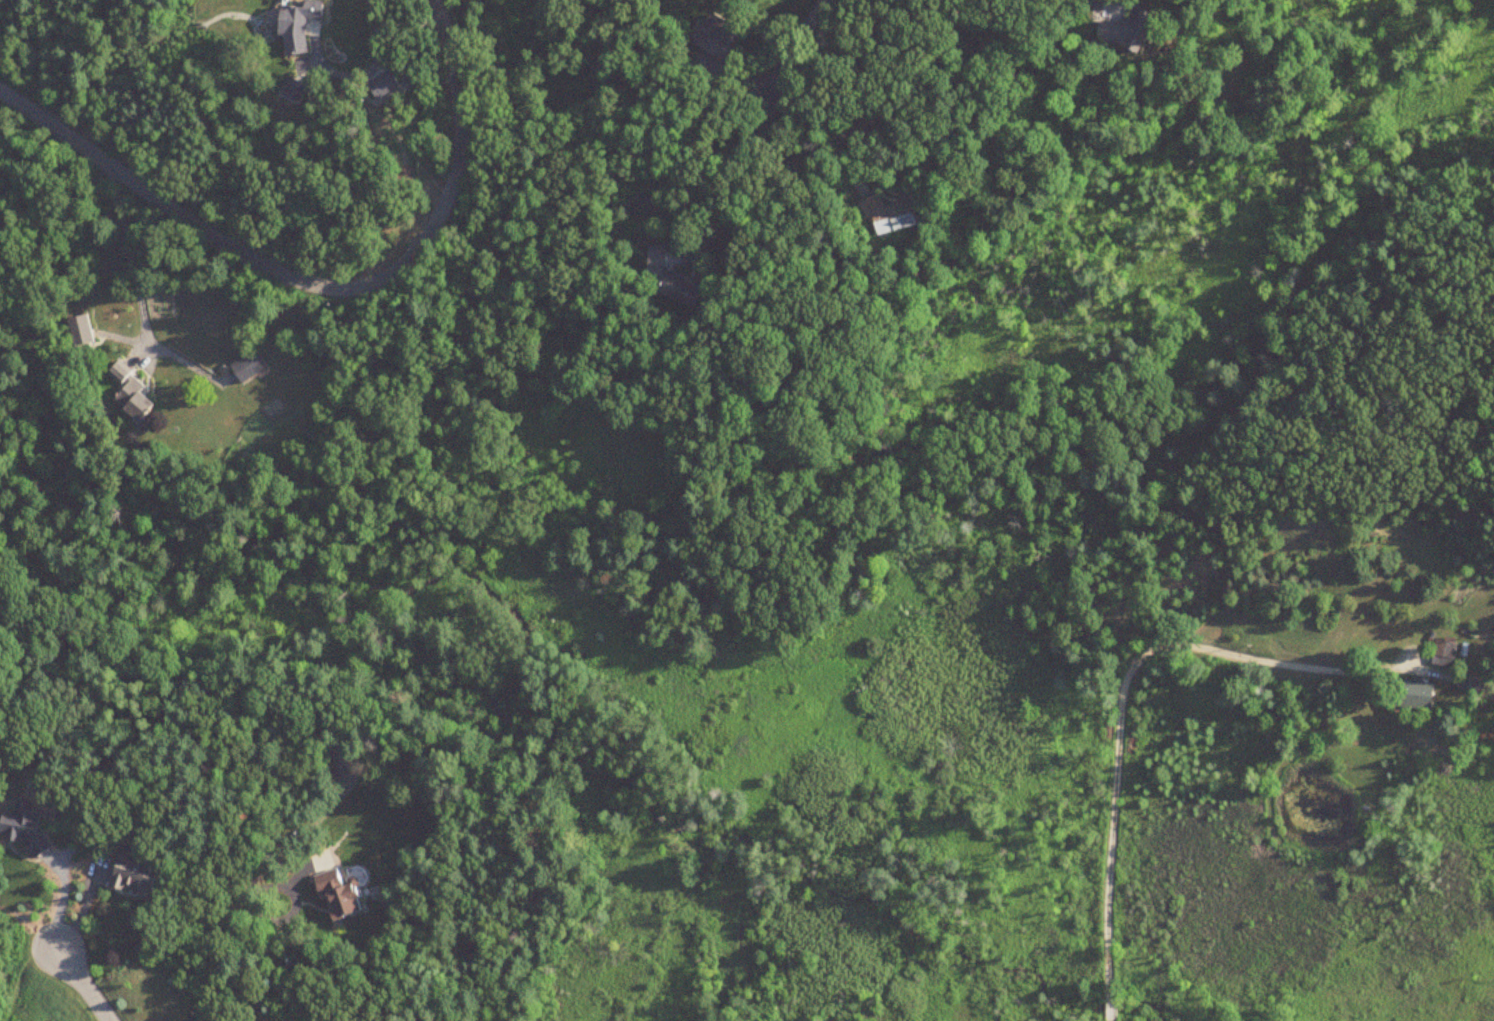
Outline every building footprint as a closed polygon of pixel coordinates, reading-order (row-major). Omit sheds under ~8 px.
[(302,0),(301,0),(301,8),(278,7),(276,36),(283,36),(282,55),(303,56),(305,20),(318,21),(320,1),(302,0)] [(1093,41),(1138,49),(1139,43),(1144,44),(1150,13),(1136,10),(1134,18),(1121,16),(1119,25),(1097,21),(1093,41)] [(695,18),(690,30),(695,32),(690,45),(724,59),(737,26),(707,14),(704,22),(695,18)] [(914,224),(911,212),(922,209),(917,195),(883,206),(879,194),(862,200),(873,237),(914,224)] [(66,318),(72,348),(93,344),(88,315),(66,318)] [(264,370),(253,351),(228,366),(239,385),(264,370)] [(156,402),(114,364),(102,378),(117,391),(110,399),(137,423),(156,402)] [(1435,637),(1430,664),(1452,669),(1457,641),(1435,637)] [(1393,709),(1431,710),(1432,683),(1394,682),(1393,709)] [(106,887),(147,899),(154,874),(146,872),(150,861),(117,851),(106,887)] [(327,922),(358,913),(350,884),(341,886),(336,869),(314,875),(327,922)]
